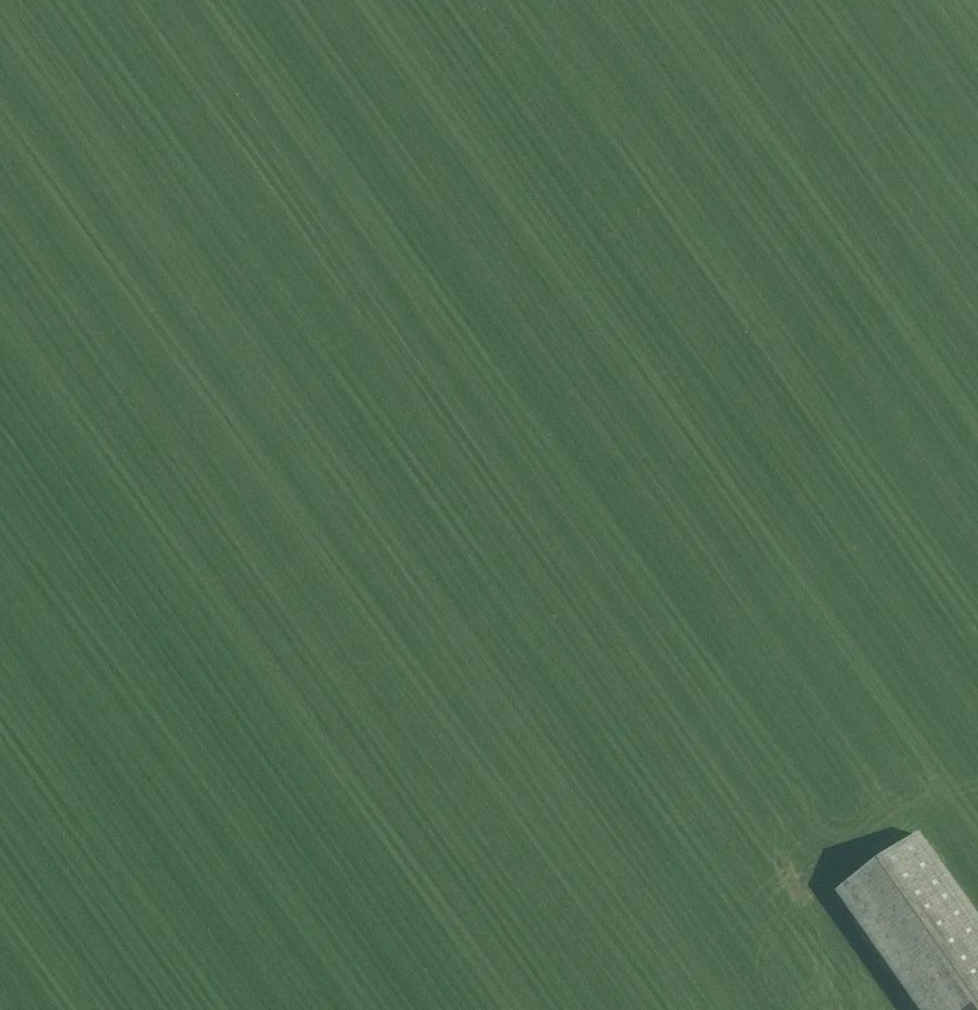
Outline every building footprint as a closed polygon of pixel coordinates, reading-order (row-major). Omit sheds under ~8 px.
[(920,835),(838,893),(920,1009),(977,1009),(977,918),(920,835)]
